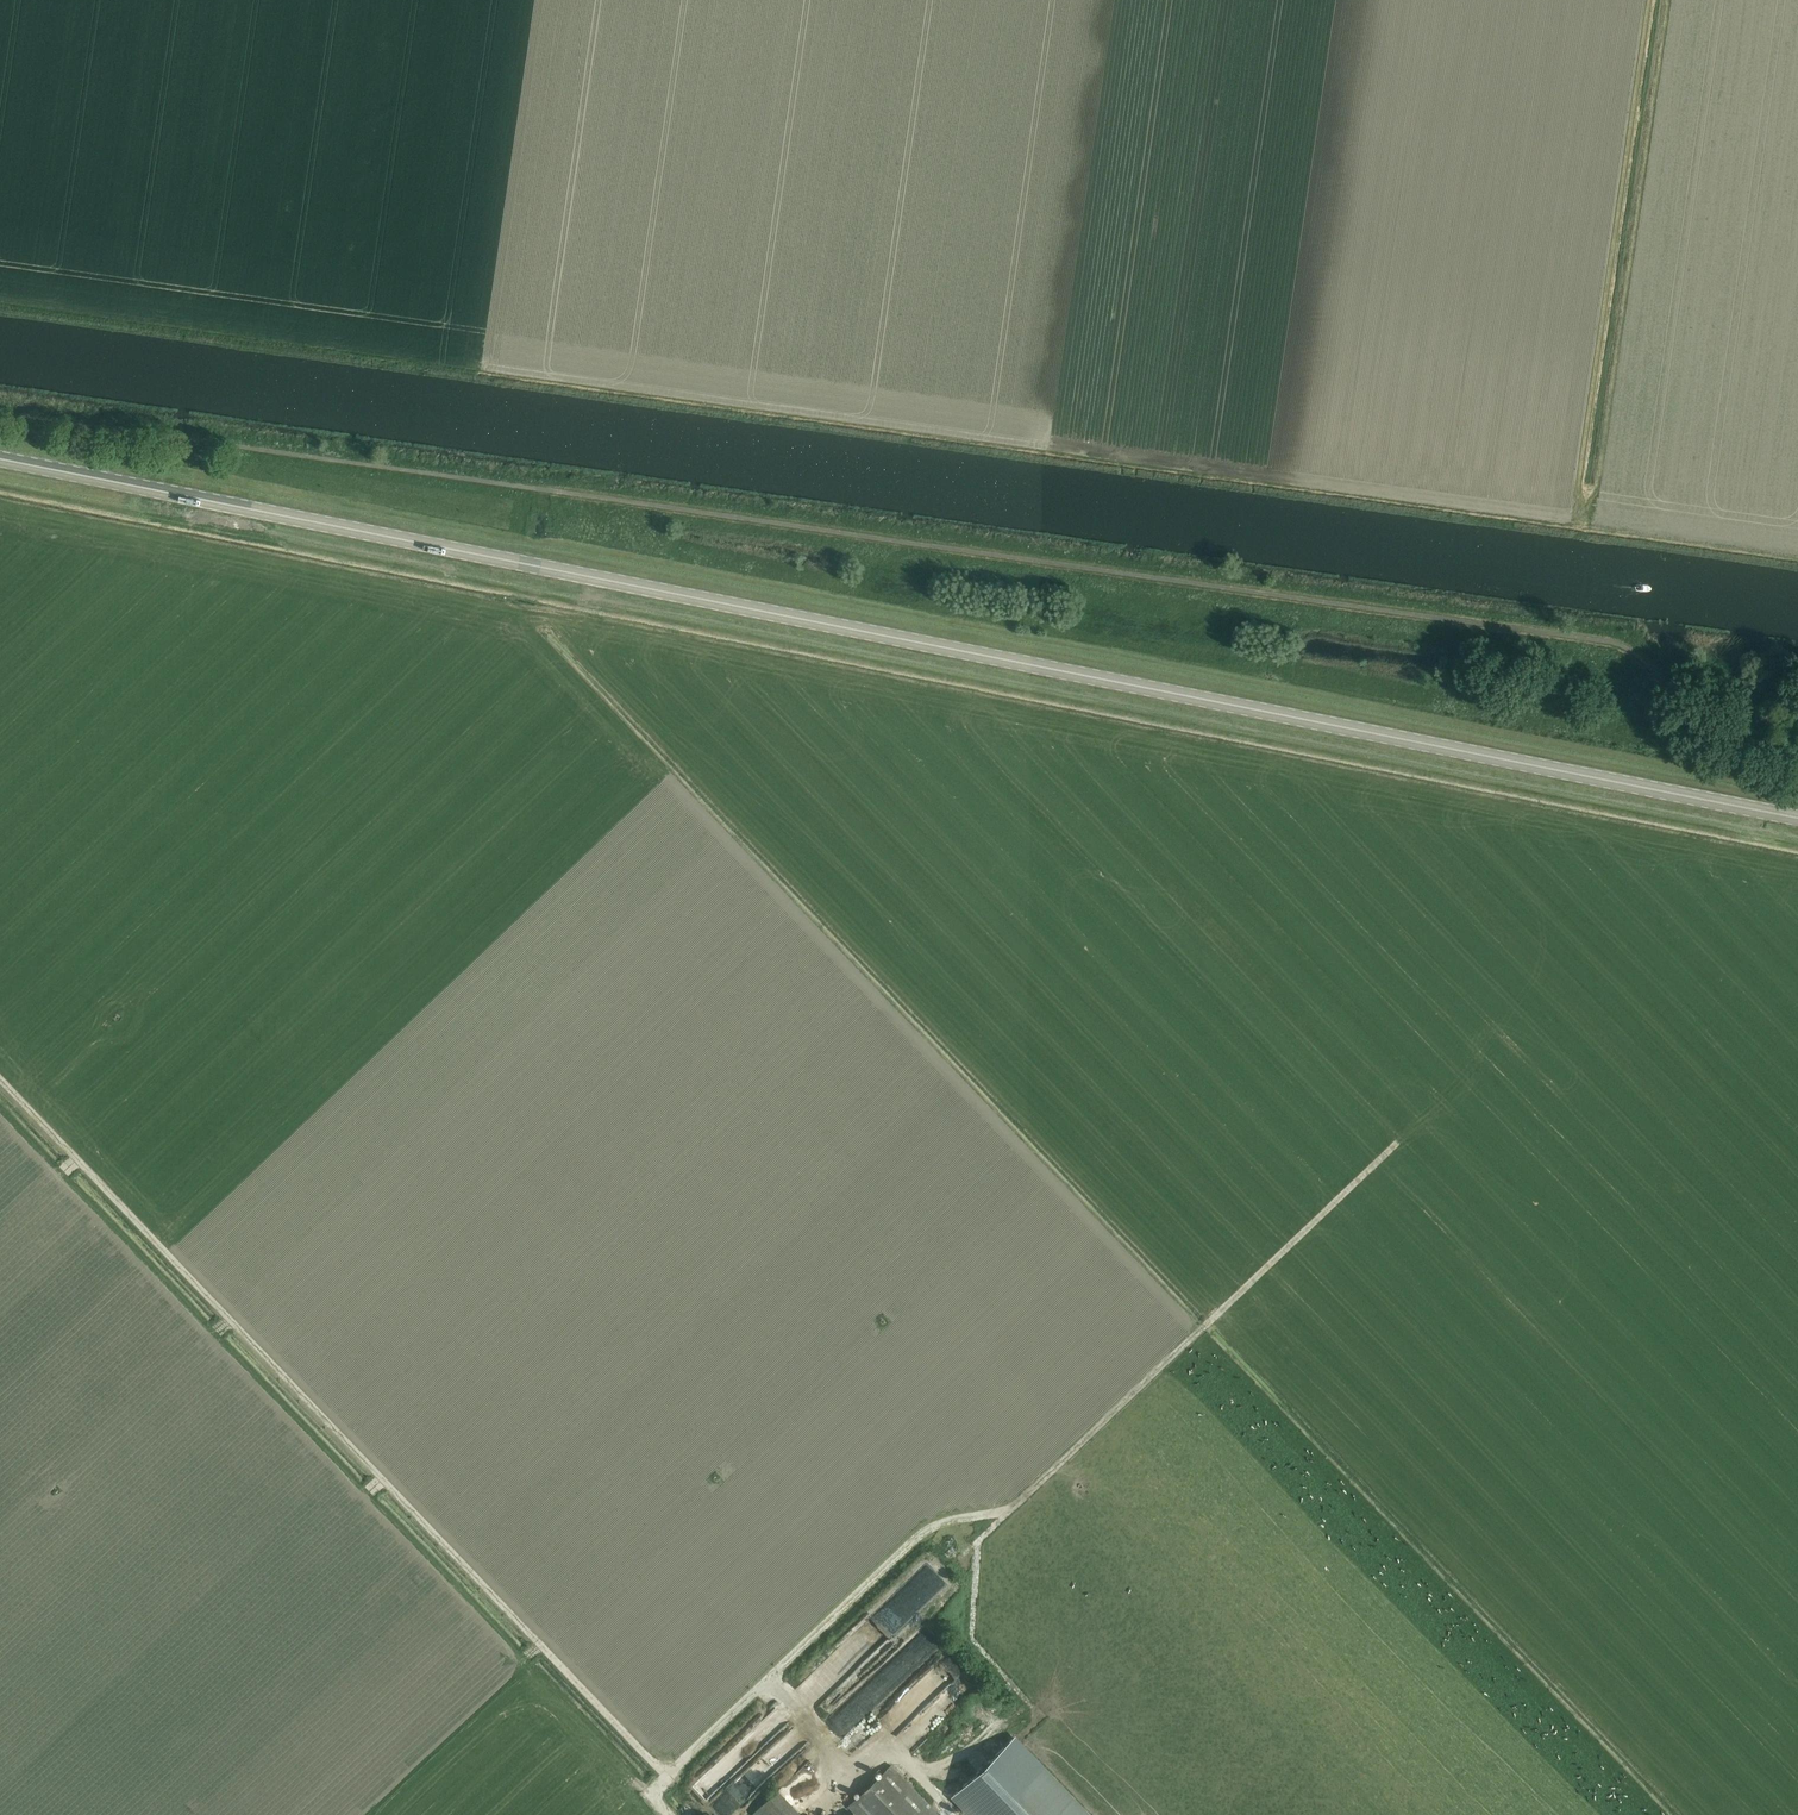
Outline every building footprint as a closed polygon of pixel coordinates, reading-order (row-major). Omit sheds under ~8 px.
[(938,1578),(941,1584),(952,1577),(949,1571),(938,1578)] [(962,1696),(961,1694),(944,1708),(948,1713),(976,1691),(973,1687),(962,1696)] [(938,1713),(930,1722),(937,1727),(944,1718),(938,1713)] [(867,1724),(848,1742),(857,1752),(877,1734),(867,1724)] [(879,1752),(871,1759),(879,1770),(887,1763),(879,1752)] [(892,1765),(848,1806),(854,1812),(851,1814),(939,1814),(892,1765)] [(1042,1767),(992,1814),(1088,1814),(1042,1767)] [(815,1788),(820,1778),(813,1775),(808,1785),(815,1788)] [(801,1789),(807,1784),(801,1778),(784,1794),(802,1813),(813,1802),(801,1789)]
